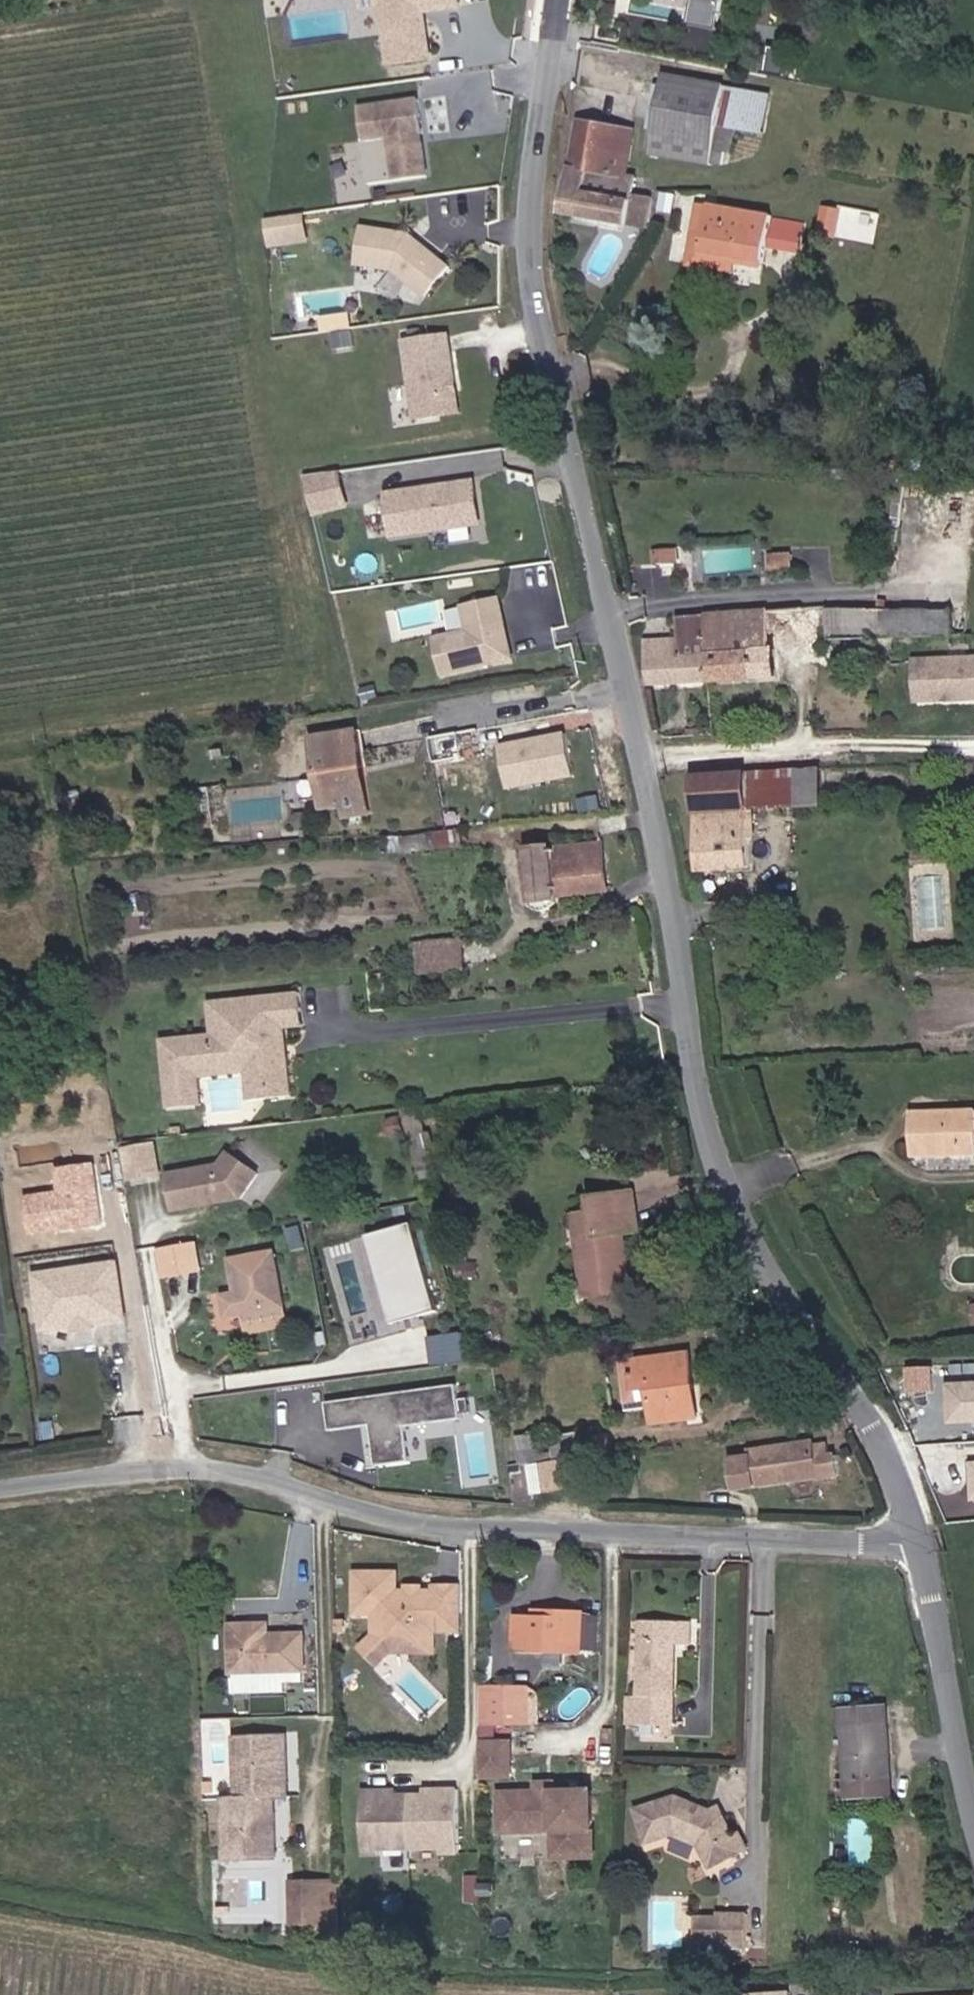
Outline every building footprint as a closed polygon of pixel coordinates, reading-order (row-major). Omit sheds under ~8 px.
[(429,5),(440,4),(444,7),(467,5),(466,0),(369,0),(369,4),(389,1),(395,60),(436,55),(429,5)] [(656,155),(712,168),(730,83),(673,72),(656,155)] [(740,86),(750,87),(753,74),(743,73),(740,86)] [(722,151),(734,153),(740,129),(728,125),(737,85),(730,83),(712,168),(717,169),(722,151)] [(427,131),(423,98),(364,105),(368,139),(399,134),(400,144),(393,145),(397,178),(430,174),(426,141),(421,142),(420,132),(427,131)] [(641,173),(628,171),(637,126),(589,116),(570,209),(631,221),(632,219),(636,197),(641,173)] [(632,219),(648,223),(653,200),(636,197),(632,219)] [(714,238),(732,241),(739,200),(721,197),(714,238)] [(766,248),(785,252),(792,209),(739,200),(732,241),(766,248)] [(840,228),(860,231),(866,205),(845,202),(840,228)] [(270,247),(311,241),(307,211),(266,217),(270,247)] [(450,259),(410,226),(361,218),(355,255),(393,261),(427,289),(450,259)] [(712,248),(731,251),(732,241),(714,238),(712,248)] [(731,251),(764,258),(766,248),(732,241),(731,251)] [(762,272),(764,258),(731,251),(712,248),(709,262),(762,272)] [(456,369),(450,323),(405,329),(416,408),(460,402),(457,380),(454,378),(453,373),(456,369)] [(311,512),(349,510),(346,469),(309,471),(311,512)] [(477,514),(472,472),(386,483),(392,524),(477,514)] [(646,554),(668,553),(667,540),(645,541),(646,554)] [(780,559),(801,557),(800,547),(780,549),(780,559)] [(713,569),(748,569),(748,549),(713,549),(713,569)] [(507,642),(503,626),(497,627),(494,613),(498,607),(492,582),(456,591),(462,615),(428,623),(437,659),(507,642)] [(889,630),(952,628),(952,604),(889,605),(889,630)] [(824,632),(889,630),(889,605),(824,607),(824,632)] [(766,642),(802,638),(799,610),(728,618),(729,655),(706,656),(707,681),(767,678),(766,642)] [(706,656),(729,655),(728,618),(694,619),(696,656),(706,656)] [(706,656),(696,656),(694,619),(668,621),(670,640),(671,661),(673,683),(707,681),(706,656)] [(641,663),(671,661),(670,640),(640,641),(641,663)] [(973,693),(973,658),(916,661),(918,695),(973,693)] [(642,685),(673,683),(671,661),(641,663),(634,663),(642,685)] [(973,707),(973,693),(918,695),(918,710),(973,707)] [(334,784),(361,780),(350,710),(305,717),(315,786),(334,784)] [(561,735),(497,745),(504,791),(568,781),(561,735)] [(794,791),(832,791),(832,756),(792,758),(794,791)] [(737,793),(794,791),(792,758),(735,760),(737,793)] [(739,857),(737,793),(735,760),(687,762),(692,859),(739,857)] [(336,795),(364,791),(361,780),(334,784),(336,795)] [(546,886),(596,880),(591,835),(516,843),(521,899),(526,908),(536,910),(541,909),(546,899),(546,886)] [(412,972),(455,966),(450,934),(408,940),(412,972)] [(287,1061),(273,1063),(265,1014),(292,1009),(288,988),(225,997),(229,1032),(218,1034),(166,1041),(175,1108),(206,1104),(202,1064),(222,1060),(224,1065),(254,1061),(258,1086),(276,1083),(280,1098),(293,1095),(287,1061)] [(218,1034),(229,1032),(225,997),(214,999),(218,1034)] [(283,1029),(295,1027),(292,1009),(265,1014),(273,1063),(287,1061),(283,1029)] [(260,1100),(280,1098),(276,1083),(258,1086),(260,1100)] [(973,1129),(973,1098),(890,1098),(890,1145),(952,1144),(953,1130),(973,1129)] [(450,1189),(420,1102),(405,1104),(436,1194),(450,1189)] [(177,1135),(191,1133),(189,1123),(176,1124),(177,1135)] [(170,1171),(164,1142),(134,1148),(140,1178),(170,1171)] [(251,1195),(270,1170),(240,1148),(228,1162),(175,1173),(183,1209),(211,1203),(211,1199),(219,1197),(224,1201),(251,1195)] [(39,1205),(44,1242),(116,1233),(111,1196),(108,1173),(68,1178),(71,1201),(39,1205)] [(591,1283),(638,1275),(630,1215),(628,1203),(645,1200),(643,1179),(592,1186),(595,1206),(580,1210),(591,1283)] [(630,1215),(647,1212),(645,1200),(628,1203),(630,1215)] [(423,1218),(380,1234),(411,1319),(454,1304),(423,1218)] [(192,1242),(155,1249),(160,1276),(197,1269),(192,1242)] [(249,1331),(297,1323),(289,1266),(272,1269),(268,1249),(239,1255),(244,1288),(227,1292),(230,1317),(246,1315),(249,1331)] [(127,1271),(47,1283),(56,1343),(136,1331),(127,1271)] [(973,1309),(973,1294),(954,1295),(954,1310),(973,1309)] [(701,1399),(698,1374),(705,1372),(703,1341),(630,1350),(632,1375),(652,1374),(653,1386),(654,1406),(701,1399)] [(908,1366),(909,1391),(937,1389),(935,1364),(908,1366)] [(634,1387),(653,1386),(652,1374),(632,1375),(634,1387)] [(473,1416),(468,1383),(342,1402),(346,1429),(385,1423),(388,1445),(422,1441),(419,1424),(473,1416)] [(943,1384),(944,1423),(973,1421),(973,1383),(943,1384)] [(537,1430),(520,1433),(532,1494),(572,1486),(566,1457),(543,1461),(537,1430)] [(810,1472),(809,1470),(806,1432),(753,1434),(754,1443),(742,1445),(745,1476),(810,1472)] [(461,1599),(460,1579),(435,1581),(434,1560),(419,1561),(416,1565),(410,1565),(407,1562),(396,1562),(394,1543),(354,1546),(356,1588),(375,1587),(380,1587),(381,1602),(391,1602),(399,1609),(400,1619),(438,1616),(436,1600),(461,1599)] [(460,1579),(458,1554),(434,1555),(434,1560),(435,1581),(460,1579)] [(400,1619),(399,1609),(391,1602),(381,1602),(380,1587),(375,1587),(377,1608),(364,1623),(382,1638),(394,1624),(438,1621),(438,1616),(400,1619)] [(519,1626),(600,1625),(598,1587),(540,1589),(539,1595),(519,1597),(519,1626)] [(227,1652),(302,1649),(301,1609),(263,1611),(264,1598),(226,1600),(227,1652)] [(640,1711),(676,1711),(677,1630),(694,1629),(694,1610),(640,1610),(640,1711)] [(539,1650),(538,1660),(565,1664),(566,1654),(539,1650)] [(536,1667),(484,1666),(485,1706),(536,1708),(536,1667)] [(887,1779),(894,1779),(888,1706),(840,1709),(846,1797),(887,1794),(887,1779)] [(487,1761),(517,1761),(518,1729),(487,1728),(487,1761)] [(303,1790),(299,1729),(289,1729),(294,1791),(303,1790)] [(290,1792),(287,1732),(237,1734),(240,1794),(227,1795),(230,1855),(280,1853),(277,1792),(290,1792)] [(203,1795),(206,1794),(206,1781),(187,1780),(187,1801),(201,1802),(203,1795)] [(505,1826),(596,1826),(597,1782),(506,1781),(505,1826)] [(466,1851),(466,1787),(432,1788),(432,1793),(404,1794),(404,1788),(370,1788),(370,1851),(387,1851),(388,1846),(449,1845),(449,1851),(466,1851)] [(722,1815),(714,1811),(716,1807),(681,1789),(640,1800),(648,1834),(677,1826),(700,1838),(710,1863),(748,1847),(741,1831),(736,1833),(727,1813),(722,1815)] [(442,1848),(414,1854),(416,1865),(444,1859),(442,1848)] [(338,1932),(321,1931),(322,1890),(294,1892),(293,1938),(305,1938),(305,1946),(340,1944),(338,1932)] [(340,1944),(344,1944),(343,1909),(339,1908),(339,1891),(322,1890),(321,1931),(338,1932),(340,1944)] [(749,1947),(749,1915),(719,1915),(719,1918),(719,1940),(719,1947),(749,1947)] [(719,1940),(719,1918),(698,1918),(698,1940),(719,1940)] [(786,1986),(742,1989),(743,1994),(787,1994),(786,1986)]
